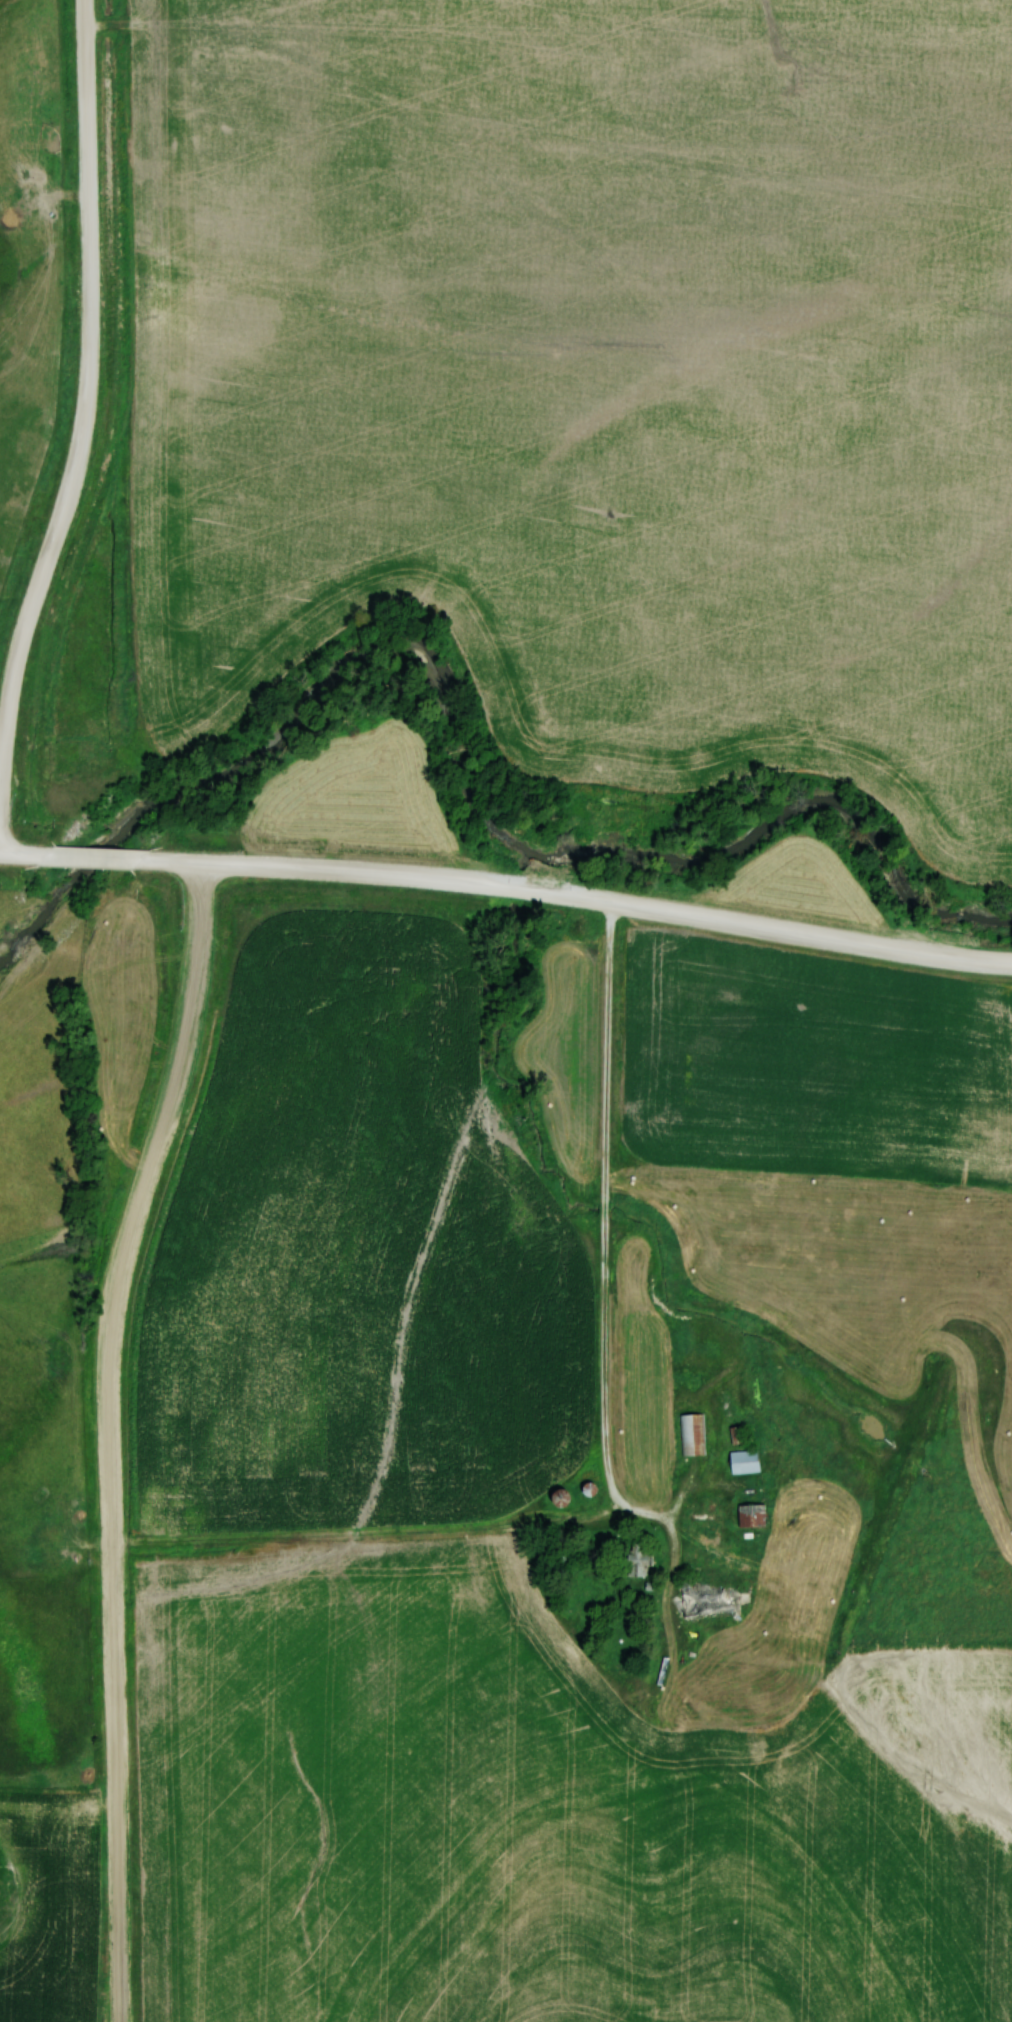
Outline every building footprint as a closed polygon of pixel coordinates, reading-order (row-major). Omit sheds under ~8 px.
[(705,1454),(705,1412),(680,1412),(680,1454),(705,1454)] [(727,1449),(727,1471),(757,1471),(757,1449),(727,1449)] [(763,1504),(737,1504),(737,1526),(763,1526),(763,1504)] [(623,1576),(646,1576),(646,1542),(623,1542),(623,1576)]
